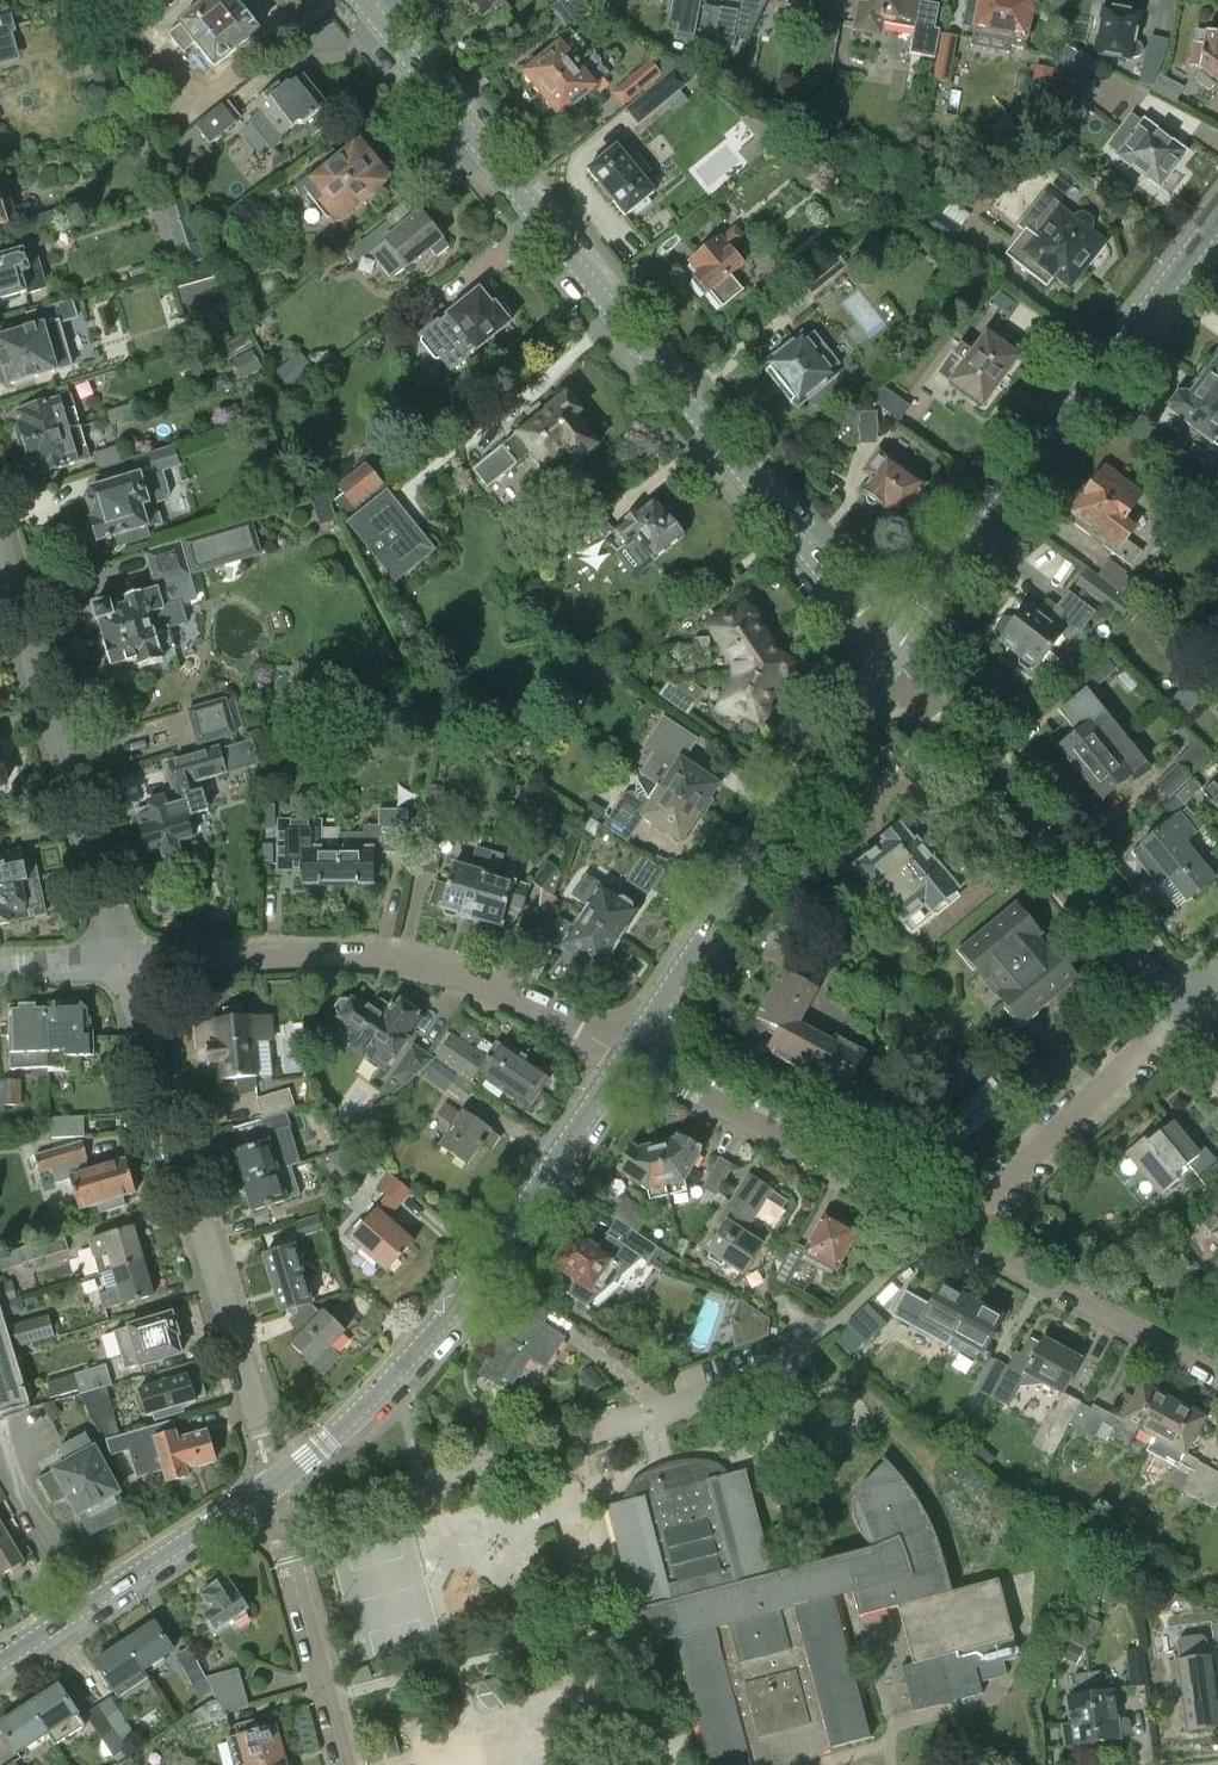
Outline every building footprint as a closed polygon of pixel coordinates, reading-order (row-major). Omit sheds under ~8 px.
[(156,18),(179,0),(152,0),(146,4),(156,18)] [(242,2),(241,0),(210,0),(180,24),(180,25),(169,34),(183,52),(195,43),(214,67),(258,32),(257,30),(256,27),(256,25),(254,22),(253,20),(251,18),(248,15),(245,14),(243,13),(237,6),(242,2)] [(482,18),(505,0),(460,0),(463,4),(468,4),(469,6),(471,5),(482,18)] [(525,94),(533,104),(593,51),(585,41),(581,41),(570,28),(591,10),(582,0),(559,0),(550,7),(568,29),(555,40),(559,46),(525,74),(535,86),(525,94)] [(692,40),(700,0),(671,0),(664,35),(692,40)] [(714,45),(734,48),(736,37),(751,40),(769,0),(743,0),(741,11),(720,8),(714,45)] [(935,5),(916,2),(917,0),(856,0),(852,20),(854,21),(854,24),(864,31),(867,26),(878,28),(880,16),(911,22),(905,54),(930,59),(936,30),(931,29),(935,5)] [(995,34),(996,34),(1000,14),(996,13),(998,0),(968,0),(963,26),(973,31),(970,43),(986,46),(988,33),(995,34)] [(995,34),(993,44),(1024,50),(1034,0),(998,0),(996,13),(1000,14),(996,34),(995,34)] [(1095,53),(1129,59),(1130,57),(1134,58),(1139,56),(1140,53),(1140,49),(1136,45),(1132,44),(1138,16),(1103,9),(1095,53)] [(15,47),(5,15),(0,16),(0,51),(15,47)] [(138,29),(156,52),(169,42),(151,18),(138,29)] [(809,71),(828,75),(838,29),(818,25),(809,71)] [(1216,82),(1217,83),(1217,35),(1205,33),(1196,31),(1193,43),(1189,67),(1199,69),(1200,70),(1194,79),(1210,91),(1216,82)] [(931,80),(949,83),(956,38),(939,35),(931,80)] [(593,51),(533,104),(543,116),(552,108),(560,117),(594,89),(591,84),(606,72),(599,64),(600,60),(593,51)] [(616,89),(626,101),(659,73),(649,62),(616,89)] [(1132,65),(1129,80),(1137,81),(1136,85),(1150,88),(1156,76),(1159,65),(1141,62),(1140,67),(1132,65)] [(1051,68),(1034,65),(1030,88),(1046,91),(1051,68)] [(1053,82),(1079,104),(1093,88),(1067,66),(1053,82)] [(626,110),(638,125),(686,85),(674,71),(626,110)] [(248,122),(271,151),(281,143),(281,137),(297,124),(303,125),(327,106),(303,76),(292,85),(287,85),(283,88),(279,82),(254,102),(261,111),(248,122)] [(1156,76),(1150,88),(1149,90),(1172,104),(1180,90),(1156,76)] [(155,156),(170,175),(243,119),(228,99),(155,156)] [(1120,133),(1131,141),(1119,157),(1158,186),(1161,184),(1165,182),(1170,176),(1170,171),(1183,154),(1172,145),(1144,124),(1143,125),(1132,117),(1120,133)] [(126,134),(131,149),(148,143),(143,128),(126,134)] [(767,129),(744,151),(756,163),(778,141),(767,129)] [(360,143),(346,154),(342,149),(295,189),(304,200),(309,195),(329,219),(336,220),(339,224),(354,211),(376,192),(390,180),(387,176),(387,172),(367,147),(362,146),(360,143)] [(651,204),(647,199),(655,193),(643,178),(650,173),(636,155),(629,161),(617,146),(587,171),(599,185),(598,185),(613,203),(614,203),(625,217),(633,211),(637,216),(651,204)] [(18,223),(12,201),(1,204),(0,199),(0,228),(18,223)] [(183,200),(168,204),(174,226),(190,221),(183,200)] [(918,224),(949,245),(961,228),(930,206),(918,224)] [(1026,250),(1016,262),(1047,287),(1054,277),(1070,291),(1107,244),(1090,231),(1093,228),(1093,221),(1087,216),(1079,216),(1075,219),(1061,207),(1036,237),(1027,229),(1016,243),(1026,250)] [(342,252),(352,263),(371,255),(391,280),(430,249),(437,258),(449,248),(442,239),(421,214),(397,233),(388,221),(362,242),(359,238),(342,252)] [(28,220),(18,223),(23,238),(43,232),(39,217),(28,220)] [(692,282),(704,296),(707,294),(721,310),(744,291),(730,275),(742,266),(729,251),(745,239),(735,227),(720,239),(689,264),(698,275),(694,278),(695,279),(692,282)] [(196,242),(180,247),(186,266),(202,262),(196,242)] [(3,307),(5,301),(26,294),(26,295),(46,290),(36,256),(25,259),(23,252),(0,259),(0,308),(3,307)] [(801,289),(810,299),(845,268),(837,258),(801,289)] [(209,265),(175,274),(183,304),(218,294),(209,265)] [(510,319),(511,315),(504,307),(500,306),(497,308),(495,305),(492,307),(479,291),(422,337),(423,337),(421,338),(421,344),(435,361),(440,361),(441,360),(451,372),(466,360),(466,359),(476,351),(476,352),(510,324),(508,321),(510,319)] [(1015,301),(1002,291),(994,302),(1007,312),(1015,301)] [(72,301),(38,311),(43,327),(53,324),(77,317),(72,301)] [(0,339),(0,357),(2,365),(1,366),(0,368),(0,382),(7,387),(9,386),(9,387),(56,373),(57,371),(66,368),(53,324),(43,327),(0,339)] [(783,394),(791,404),(792,403),(796,403),(798,405),(833,376),(831,373),(841,366),(814,332),(799,344),(796,341),(767,366),(768,367),(766,371),(765,372),(773,382),(779,381),(785,389),(783,394)] [(936,377),(978,409),(1018,357),(987,334),(972,354),(961,345),(936,377)] [(254,349),(231,360),(241,380),(264,368),(254,349)] [(1193,382),(1217,403),(1217,350),(1193,382)] [(300,351),(275,372),(290,390),(315,369),(300,351)] [(1193,382),(1184,393),(1184,394),(1184,396),(1178,396),(1170,406),(1171,413),(1217,451),(1217,403),(1193,382)] [(871,401),(898,420),(907,407),(880,388),(871,401)] [(516,435),(517,436),(474,472),(490,490),(532,454),(556,482),(569,471),(598,447),(590,436),(576,418),(581,413),(574,404),(574,399),(570,394),(562,393),(558,397),(557,402),(547,410),(543,405),(527,419),(530,423),(516,435)] [(18,425),(15,431),(20,446),(80,428),(71,398),(60,401),(59,400),(43,405),(16,413),(19,425),(18,425)] [(132,404),(120,408),(124,421),(136,418),(132,404)] [(120,408),(108,411),(112,425),(124,421),(120,408)] [(80,428),(20,446),(24,462),(30,465),(30,464),(34,476),(77,464),(77,462),(89,459),(80,428)] [(91,454),(96,470),(123,461),(118,445),(91,454)] [(1190,446),(1180,461),(1217,488),(1217,465),(1190,446)] [(117,538),(120,548),(152,539),(150,528),(157,526),(151,506),(169,500),(172,494),(164,470),(180,465),(175,447),(133,459),(139,477),(92,491),(87,497),(94,521),(92,521),(88,528),(92,540),(99,543),(117,538)] [(896,511),(893,514),(901,519),(925,485),(879,451),(864,472),(874,479),(863,494),(866,496),(866,504),(871,508),(879,506),(882,508),(885,503),(896,511)] [(343,492),(333,500),(347,517),(386,485),(368,464),(339,487),(343,492)] [(1098,477),(1071,513),(1077,518),(1073,524),(1089,536),(1093,530),(1108,540),(1103,546),(1130,566),(1140,553),(1125,542),(1134,529),(1122,520),(1140,495),(1105,469),(1098,478),(1098,477)] [(348,521),(393,580),(435,548),(390,489),(348,521)] [(328,498),(311,502),(318,528),(335,523),(328,498)] [(614,533),(592,506),(559,532),(572,548),(596,529),(616,554),(625,546),(643,569),(683,537),(681,535),(681,530),(674,521),(670,521),(668,519),(667,519),(653,502),(637,514),(636,513),(625,523),(626,523),(614,533)] [(108,604),(91,609),(95,624),(97,623),(104,645),(102,648),(108,669),(125,665),(126,666),(136,663),(138,669),(164,662),(161,654),(172,651),(166,631),(190,624),(184,606),(196,603),(189,581),(265,559),(254,521),(146,552),(157,592),(140,597),(139,595),(124,600),(126,608),(110,612),(108,604)] [(1111,562),(1099,578),(1122,595),(1134,578),(1111,562)] [(1099,578),(1089,592),(1112,609),(1122,595),(1099,578)] [(1019,665),(1027,672),(1035,668),(1037,666),(1040,667),(1064,636),(1067,639),(1075,628),(1080,632),(1095,614),(1069,595),(1057,611),(1046,603),(1038,614),(1025,605),(1014,620),(1011,619),(1002,618),(996,626),(999,634),(1001,636),(1001,638),(1022,654),(1021,656),(1019,665)] [(723,650),(730,650),(763,649),(770,644),(755,622),(756,618),(752,612),(748,611),(745,606),(728,618),(725,613),(706,626),(723,650)] [(696,638),(696,651),(711,651),(711,638),(696,638)] [(763,649),(730,650),(732,664),(735,664),(736,682),(770,681),(778,686),(782,677),(785,677),(788,676),(790,674),(791,673),(792,671),(792,670),(792,668),(792,666),(791,664),(789,662),(788,661),(786,660),(784,660),(783,660),(781,661),(770,644),(763,649)] [(696,651),(696,661),(711,661),(711,651),(696,651)] [(587,652),(578,664),(594,676),(603,664),(587,652)] [(1101,658),(1077,678),(1088,692),(1112,671),(1111,669),(1117,665),(1108,655),(1103,660),(1101,658)] [(770,681),(736,682),(733,682),(720,710),(738,720),(741,714),(758,724),(761,719),(765,718),(768,711),(767,707),(778,686),(770,681)] [(669,684),(660,696),(681,712),(690,700),(669,684)] [(1061,747),(1082,773),(1126,739),(1088,692),(1087,693),(1085,691),(1058,712),(1077,735),(1061,747)] [(186,712),(197,750),(236,739),(225,701),(186,712)] [(1126,739),(1082,773),(1103,799),(1128,779),(1133,784),(1151,770),(1126,739)] [(186,818),(208,811),(202,791),(194,794),(191,784),(259,764),(252,740),(221,749),(220,746),(168,761),(179,799),(167,802),(165,797),(148,802),(151,814),(138,818),(148,852),(160,848),(163,859),(181,854),(178,843),(192,839),(186,818)] [(1176,765),(1154,787),(1166,800),(1189,778),(1187,777),(1211,754),(1197,740),(1173,763),(1176,765)] [(674,773),(663,789),(699,813),(701,810),(706,811),(713,802),(710,797),(718,786),(700,774),(683,762),(680,762),(670,755),(663,765),(674,773)] [(625,795),(604,828),(628,843),(636,830),(644,817),(680,841),(688,829),(693,831),(700,820),(697,816),(699,813),(663,789),(642,774),(638,780),(636,796),(633,794),(625,795)] [(1174,798),(1181,806),(1198,790),(1190,782),(1174,798)] [(1213,783),(1203,794),(1217,809),(1217,788),(1213,783)] [(1174,798),(1166,806),(1171,811),(1177,811),(1181,806),(1174,798)] [(592,803),(585,814),(596,821),(603,810),(592,803)] [(262,833),(275,833),(275,806),(262,807),(262,833)] [(427,808),(418,849),(433,852),(438,832),(436,832),(440,811),(427,808)] [(886,844),(856,868),(870,886),(869,896),(878,906),(888,907),(911,936),(934,917),(930,913),(946,900),(947,901),(958,892),(957,891),(972,879),(977,884),(988,875),(962,842),(951,851),(933,830),(944,821),(934,808),(905,832),(900,827),(883,841),(886,844)] [(378,810),(378,827),(378,852),(378,854),(409,854),(409,810),(378,810)] [(1131,854),(1158,886),(1167,879),(1187,903),(1214,880),(1185,844),(1196,835),(1179,815),(1131,854)] [(303,885),(337,885),(336,828),(325,828),(325,818),(277,818),(277,873),(303,873),(303,885)] [(336,828),(337,885),(371,886),(372,852),(378,852),(378,840),(378,827),(363,827),(363,832),(341,832),(340,828),(336,828)] [(457,913),(470,917),(490,853),(477,849),(471,871),(453,866),(447,887),(436,884),(435,891),(430,904),(441,908),(441,909),(444,910),(445,914),(454,917),(457,913)] [(0,857),(0,886),(28,880),(28,882),(38,880),(32,850),(0,857)] [(490,853),(470,917),(483,921),(484,926),(493,929),(497,925),(499,926),(502,927),(508,908),(523,913),(530,888),(497,878),(503,856),(490,853)] [(531,887),(543,891),(563,875),(559,871),(548,863),(532,880),(531,887)] [(585,876),(572,895),(589,907),(582,917),(617,940),(628,923),(625,921),(632,910),(631,906),(622,900),(617,901),(600,890),(602,887),(585,876)] [(0,886),(0,926),(11,923),(11,922),(46,915),(38,880),(28,882),(28,880),(0,886)] [(1016,907),(962,952),(1021,1025),(1076,980),(1052,952),(1048,955),(1035,939),(1039,936),(1016,907)] [(617,940),(582,917),(575,928),(559,917),(543,940),(560,951),(562,946),(579,957),(580,962),(589,968),(594,967),(601,956),(605,958),(617,940)] [(755,1019),(769,1026),(773,1038),(765,1052),(813,1079),(813,1078),(822,1083),(825,1078),(846,1090),(866,1054),(834,1037),(831,1042),(798,1024),(817,990),(782,970),(755,1019)] [(414,1014),(415,1009),(405,1002),(401,1005),(396,1001),(392,1006),(390,1005),(388,1009),(381,1004),(380,1006),(381,1007),(376,1014),(354,999),(352,1003),(346,1000),(339,1001),(333,1008),(335,1015),(340,1019),(337,1024),(354,1036),(348,1045),(366,1058),(367,1057),(383,1068),(402,1042),(404,1043),(409,1036),(407,1035),(419,1018),(414,1014)] [(81,1005),(45,1006),(47,1069),(63,1069),(63,1057),(94,1057),(93,1033),(88,1033),(87,1011),(81,1005)] [(47,1069),(45,1006),(8,1007),(9,1036),(10,1070),(47,1069)] [(216,1024),(197,1026),(199,1050),(208,1049),(210,1063),(211,1063),(211,1064),(220,1063),(222,1081),(238,1079),(239,1089),(257,1087),(256,1077),(258,1077),(255,1044),(273,1041),(270,1018),(251,1020),(251,1018),(215,1022),(216,1024)] [(482,1040),(475,1051),(540,1093),(549,1080),(544,1076),(546,1073),(505,1044),(503,1047),(496,1042),(492,1047),(482,1040)] [(431,1059),(413,1046),(391,1077),(398,1082),(431,1059)] [(475,1051),(458,1076),(468,1082),(469,1080),(476,1085),(482,1077),(523,1107),(525,1104),(530,1107),(540,1093),(475,1051)] [(1036,1058),(1000,1089),(1011,1102),(1054,1065),(1036,1058)] [(445,1094),(458,1076),(437,1062),(424,1080),(445,1094)] [(20,1105),(18,1082),(0,1083),(0,1106),(20,1105)] [(257,1100),(262,1119),(294,1111),(289,1092),(257,1100)] [(455,1125),(440,1147),(466,1166),(479,1147),(480,1147),(483,1147),(491,1152),(500,1138),(463,1113),(463,1114),(448,1103),(440,1115),(455,1125)] [(263,1122),(266,1134),(291,1127),(288,1115),(263,1122)] [(49,1119),(50,1140),(82,1138),(81,1118),(49,1119)] [(1143,1141),(1129,1153),(1162,1193),(1176,1182),(1173,1178),(1199,1157),(1171,1124),(1146,1145),(1143,1141)] [(673,1141),(655,1146),(668,1197),(687,1192),(685,1182),(702,1150),(676,1135),(673,1141)] [(234,1153),(243,1183),(280,1172),(271,1142),(234,1153)] [(85,1160),(87,1159),(83,1143),(35,1157),(40,1173),(52,1170),(56,1184),(70,1180),(79,1211),(98,1205),(100,1214),(125,1207),(122,1198),(136,1194),(126,1160),(89,1171),(85,1160)] [(326,1155),(336,1166),(354,1149),(352,1146),(326,1155)] [(335,1167),(350,1181),(372,1159),(358,1146),(354,1149),(336,1166),(335,1167)] [(668,1197),(655,1146),(638,1150),(632,1146),(616,1171),(647,1191),(649,1201),(668,1197)] [(700,1189),(716,1197),(732,1166),(717,1158),(700,1189)] [(280,1172),(243,1183),(252,1212),(289,1201),(280,1172)] [(388,1197),(387,1199),(350,1240),(365,1254),(387,1274),(414,1243),(387,1220),(411,1193),(390,1174),(378,1188),(388,1197)] [(708,1252),(711,1254),(708,1258),(721,1267),(724,1262),(742,1274),(760,1246),(743,1235),(772,1192),(748,1176),(718,1220),(726,1226),(708,1252)] [(295,1224),(299,1238),(323,1230),(318,1216),(295,1224)] [(774,1280),(787,1287),(802,1261),(831,1277),(836,1268),(855,1233),(826,1217),(806,1252),(794,1245),(774,1280)] [(574,1234),(553,1264),(575,1279),(566,1294),(593,1310),(648,1265),(661,1272),(672,1257),(616,1220),(606,1236),(597,1249),(574,1234)] [(100,1275),(104,1274),(143,1262),(142,1259),(144,1255),(142,1247),(138,1246),(133,1228),(90,1241),(100,1275)] [(69,1251),(64,1237),(0,1256),(0,1271),(69,1251)] [(282,1313),(294,1310),(311,1304),(294,1248),(266,1256),(270,1269),(269,1270),(282,1313)] [(143,1262),(104,1274),(109,1293),(100,1296),(104,1311),(124,1305),(153,1296),(143,1262)] [(0,1283),(0,1304),(15,1299),(9,1281),(0,1283)] [(922,1321),(952,1337),(972,1301),(941,1285),(930,1306),(919,1300),(912,1314),(922,1320),(922,1321)] [(0,1304),(0,1305),(4,1317),(22,1312),(18,1299),(15,1299),(0,1304)] [(730,1326),(733,1351),(767,1337),(770,1321),(739,1301),(730,1326)] [(972,1301),(952,1337),(973,1349),(968,1357),(985,1366),(991,1355),(984,1351),(1002,1318),(972,1301)] [(522,1310),(479,1374),(497,1387),(503,1379),(513,1385),(531,1359),(545,1369),(565,1340),(543,1325),(550,1315),(532,1303),(526,1313),(522,1310)] [(311,1304),(294,1310),(297,1313),(290,1320),(294,1324),(293,1326),(301,1334),(291,1345),(322,1375),(342,1354),(333,1346),(345,1334),(323,1313),(321,1315),(312,1305),(311,1304)] [(29,1405),(4,1317),(0,1305),(0,1414),(29,1405)] [(846,1325),(865,1346),(886,1326),(867,1306),(846,1325)] [(176,1338),(179,1337),(172,1315),(116,1331),(128,1370),(181,1355),(176,1338)] [(12,1328),(18,1348),(54,1337),(48,1317),(12,1328)] [(1007,1367),(990,1398),(1008,1408),(1019,1388),(1044,1385),(1062,1395),(1081,1361),(1043,1340),(1041,1345),(1029,1339),(1020,1355),(1015,1353),(1007,1367)] [(978,1392),(990,1398),(1007,1367),(995,1360),(978,1392)] [(105,1366),(46,1383),(51,1399),(78,1391),(79,1395),(105,1387),(110,1385),(105,1366)] [(590,1367),(577,1378),(591,1395),(604,1384),(590,1367)] [(140,1390),(147,1416),(196,1402),(195,1400),(206,1396),(200,1375),(189,1379),(188,1376),(160,1385),(140,1390)] [(1136,1430),(1154,1440),(1174,1402),(1142,1385),(1122,1422),(1108,1415),(1108,1414),(1093,1405),(1091,1409),(1081,1403),(1069,1425),(1079,1430),(1094,1439),(1103,1424),(1113,1429),(1108,1438),(1126,1448),(1136,1430)] [(105,1387),(79,1395),(103,1443),(121,1437),(105,1387)] [(1052,1457),(1069,1425),(1081,1403),(1068,1396),(1040,1451),(1052,1457)] [(1181,1492),(1198,1501),(1214,1472),(1197,1462),(1198,1461),(1185,1455),(1205,1419),(1174,1402),(1154,1440),(1148,1452),(1190,1476),(1181,1492)] [(119,1438),(103,1443),(110,1458),(131,1451),(139,1479),(164,1472),(167,1483),(189,1477),(187,1471),(215,1463),(205,1431),(178,1439),(173,1422),(119,1438)] [(799,1437),(795,1439),(801,1447),(805,1444),(807,1442),(810,1439),(817,1437),(821,1435),(815,1426),(812,1428),(810,1430),(806,1434),(802,1435),(799,1437)] [(41,1480),(56,1506),(69,1499),(74,1507),(79,1516),(80,1515),(91,1536),(129,1516),(118,1495),(119,1494),(112,1482),(101,1460),(100,1460),(87,1437),(63,1450),(71,1464),(41,1480)] [(831,1568),(826,1569),(833,1596),(852,1591),(859,1618),(898,1608),(913,1664),(901,1667),(913,1713),(982,1695),(979,1683),(1007,1676),(1003,1662),(1019,1658),(998,1580),(952,1593),(942,1556),(933,1532),(929,1522),(916,1499),(897,1474),(883,1459),(882,1461),(883,1464),(862,1486),(858,1491),(856,1496),(854,1502),(853,1509),(854,1516),(856,1523),(864,1539),(875,1552),(872,1554),(873,1557),(831,1568)] [(708,1764),(777,1764),(776,1763),(871,1739),(833,1596),(826,1569),(780,1581),(779,1577),(775,1578),(774,1577),(773,1579),(744,1472),(728,1476),(725,1472),(720,1467),(716,1465),(708,1462),(704,1462),(642,1478),(637,1480),(633,1482),(630,1485),(626,1489),(624,1495),(624,1499),(625,1502),(606,1507),(607,1509),(608,1510),(636,1614),(634,1615),(634,1616),(650,1612),(652,1613),(655,1614),(661,1617),(659,1617),(661,1628),(670,1625),(674,1631),(676,1636),(674,1637),(708,1764)] [(1198,1501),(1215,1510),(1217,1505),(1217,1473),(1214,1472),(1198,1501)] [(2,1577),(11,1572),(13,1575),(23,1569),(21,1566),(24,1564),(9,1539),(0,1525),(0,1574),(2,1577)] [(782,1525),(771,1528),(776,1546),(787,1543),(782,1525)] [(580,1585),(577,1575),(573,1576),(570,1578),(566,1580),(565,1581),(565,1582),(565,1583),(565,1584),(566,1585),(568,1586),(572,1586),(576,1586),(580,1585)] [(226,1579),(201,1596),(211,1611),(206,1615),(217,1631),(231,1622),(235,1625),(247,1617),(245,1611),(247,1610),(233,1589),(237,1587),(232,1578),(228,1581),(226,1579)] [(1071,1642),(1086,1650),(1100,1624),(1085,1616),(1071,1642)] [(155,1625),(125,1644),(143,1672),(173,1652),(155,1625)] [(1188,1729),(1217,1725),(1217,1717),(1213,1679),(1211,1679),(1206,1641),(1200,1637),(1182,1640),(1178,1645),(1183,1683),(1182,1683),(1188,1729)] [(1062,1640),(1056,1654),(1077,1664),(1083,1650),(1062,1640)] [(143,1672),(125,1644),(95,1664),(118,1700),(148,1680),(143,1672)] [(176,1657),(208,1704),(217,1698),(209,1680),(188,1649),(176,1657)] [(1127,1652),(1132,1688),(1147,1686),(1142,1650),(1127,1652)] [(589,1663),(593,1678),(612,1672),(608,1658),(589,1663)] [(366,1667),(345,1674),(349,1686),(370,1680),(366,1667)] [(209,1680),(217,1698),(226,1716),(249,1710),(239,1672),(209,1680)] [(1100,1672),(1087,1674),(1089,1685),(1085,1685),(1088,1711),(1093,1710),(1098,1743),(1101,1742),(1104,1744),(1113,1743),(1115,1740),(1119,1739),(1119,1736),(1128,1735),(1130,1732),(1129,1723),(1125,1720),(1117,1721),(1115,1708),(1116,1708),(1114,1691),(1103,1692),(1100,1672)] [(1089,1685),(1087,1674),(1074,1676),(1077,1696),(1067,1697),(1071,1725),(1063,1726),(1065,1747),(1098,1743),(1093,1710),(1088,1711),(1085,1685),(1089,1685)] [(503,1675),(480,1681),(486,1707),(510,1701),(503,1675)] [(29,1707),(47,1734),(55,1746),(85,1726),(59,1687),(29,1707)] [(217,1698),(208,1704),(188,1716),(194,1740),(230,1731),(226,1716),(217,1698)] [(110,1700),(98,1708),(113,1730),(124,1722),(110,1700)] [(29,1707),(0,1726),(0,1729),(16,1754),(47,1734),(29,1707)] [(113,1730),(98,1708),(86,1716),(101,1738),(113,1730)] [(232,1764),(253,1764),(282,1758),(275,1730),(265,1732),(262,1722),(235,1729),(238,1739),(226,1742),(232,1764)] [(380,1733),(387,1758),(399,1754),(393,1730),(380,1733)]
